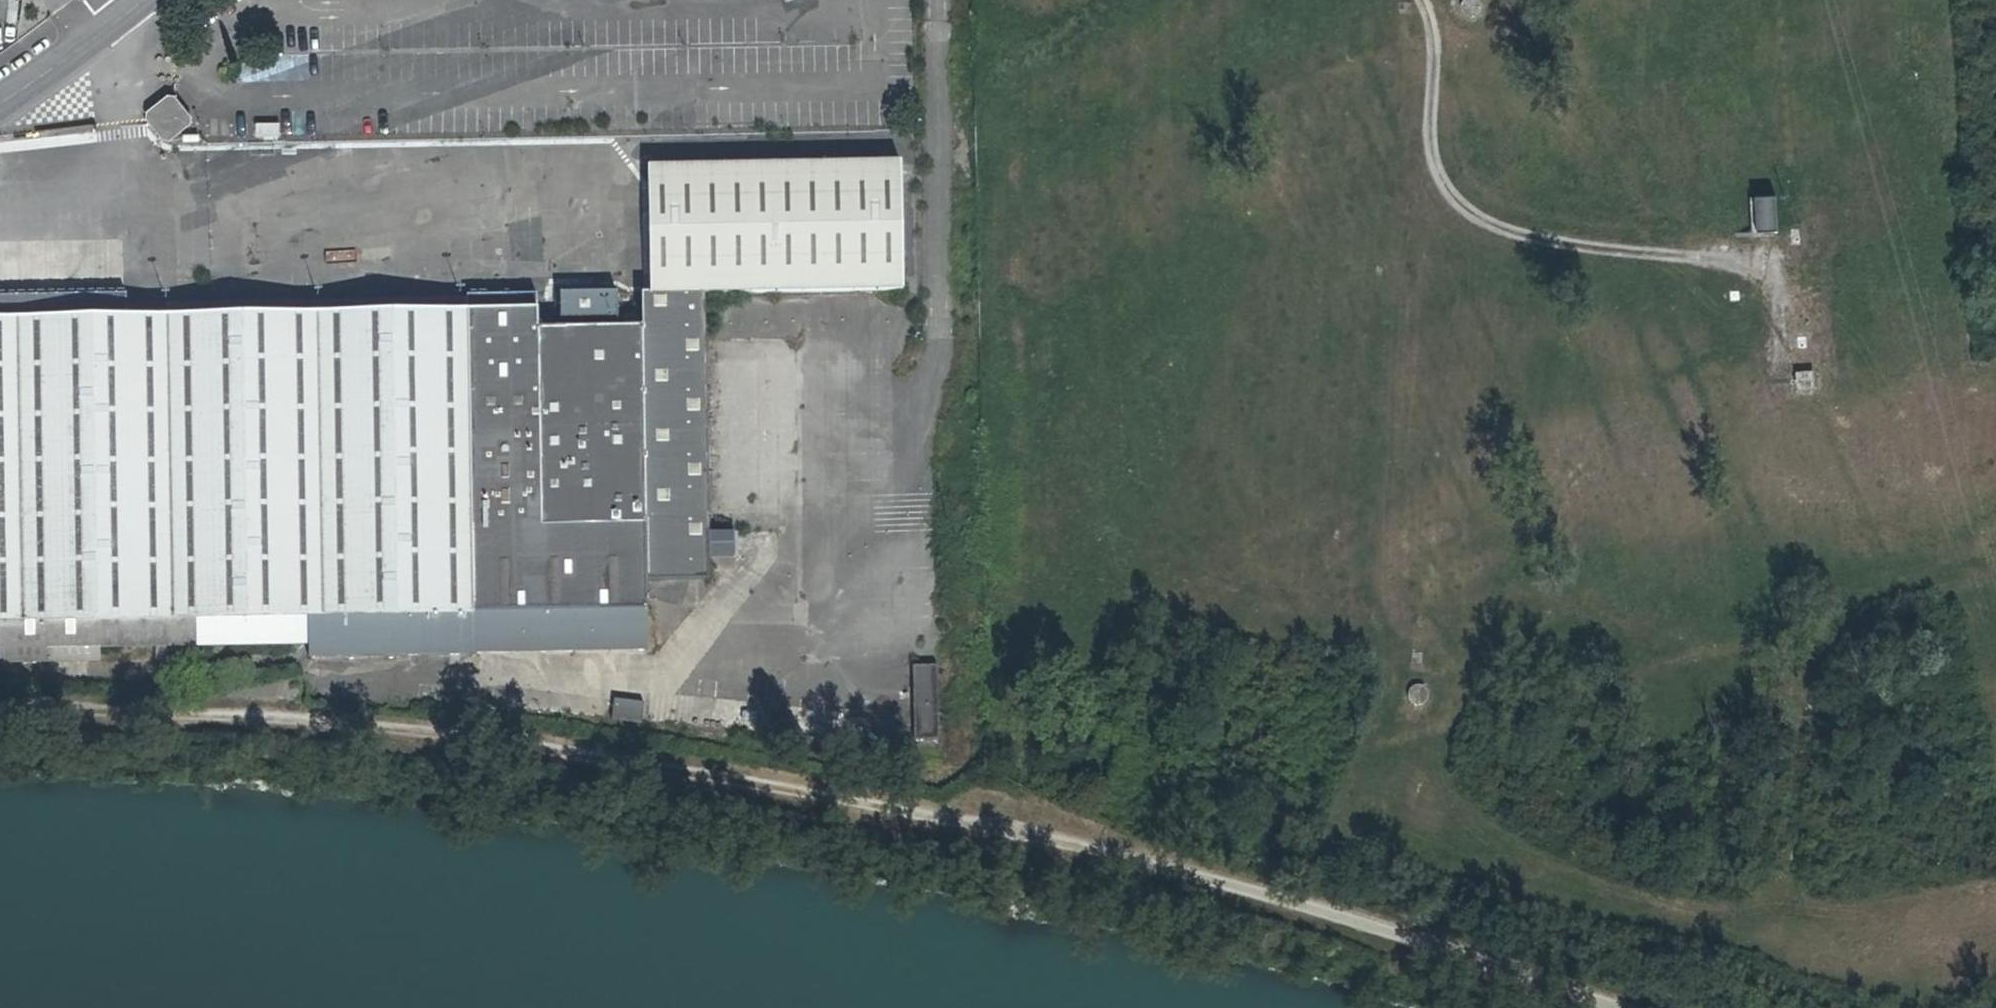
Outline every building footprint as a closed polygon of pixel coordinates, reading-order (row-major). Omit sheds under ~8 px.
[(242,63),(244,77),(264,75),(262,60),(242,63)] [(191,122),(170,97),(145,117),(165,143),(191,122)] [(280,138),(279,123),(206,125),(205,140),(280,138)] [(698,551),(698,526),(693,291),(891,289),(890,161),(639,164),(640,292),(633,292),(634,324),(530,324),(529,291),(459,293),(459,310),(120,316),(118,291),(0,294),(0,660),(95,660),(95,647),(153,646),(175,645),(269,644),(268,616),(299,616),(297,643),(298,650),(462,647),(461,622),(637,621),(637,575),(699,573),(698,551)] [(1750,227),(1775,227),(1775,191),(1750,191),(1750,227)] [(614,298),(557,298),(557,324),(614,323),(614,298)] [(773,352),(773,343),(713,343),(713,351),(773,352)] [(724,525),(698,526),(698,551),(724,550),(724,525)] [(269,644),(297,643),(299,616),(268,616),(269,644)] [(638,644),(637,621),(461,622),(462,647),(638,644)] [(174,661),(175,645),(153,646),(154,661),(174,661)] [(932,659),(903,659),(902,735),(930,735),(932,659)] [(608,717),(639,720),(641,700),(610,696),(608,717)]
